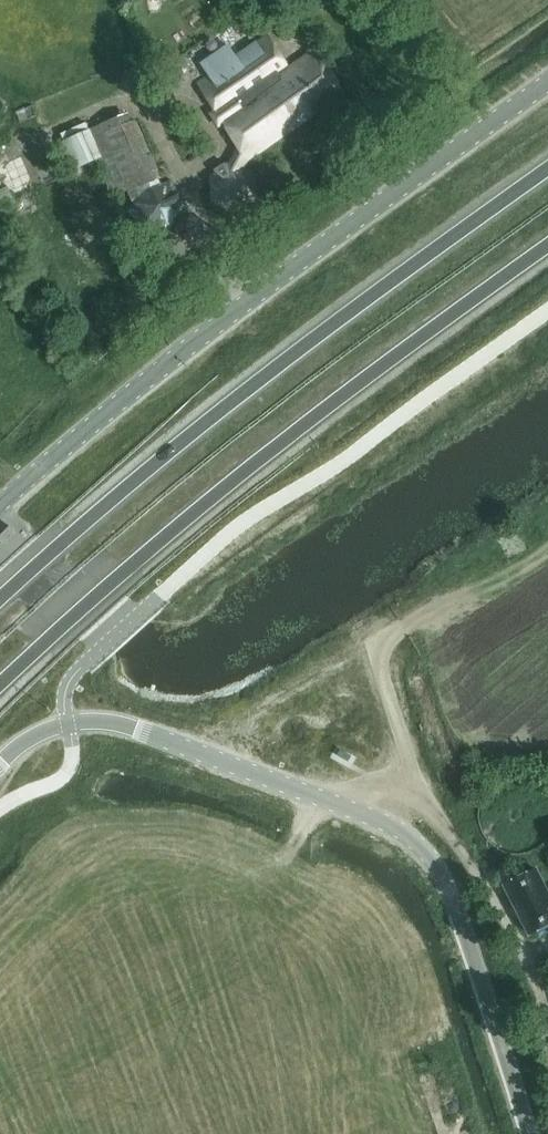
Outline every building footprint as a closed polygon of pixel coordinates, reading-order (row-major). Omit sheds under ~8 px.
[(199,68),(207,80),(196,88),(237,147),(230,162),(212,175),(212,201),(234,212),(254,200),(254,174),(244,169),(245,159),(246,161),(343,93),(316,53),(288,73),(264,40),(232,62),(224,50),(199,68)] [(160,183),(158,179),(162,177),(137,118),(126,122),(123,115),(100,124),(102,132),(94,136),(116,192),(126,188),(127,192),(140,186),(142,191),(134,202),(140,219),(144,227),(155,229),(175,232),(188,204),(176,184),(160,183)] [(61,134),(74,163),(98,152),(84,123),(61,134)] [(503,885),(529,934),(547,924),(547,892),(535,869),(503,885)]
